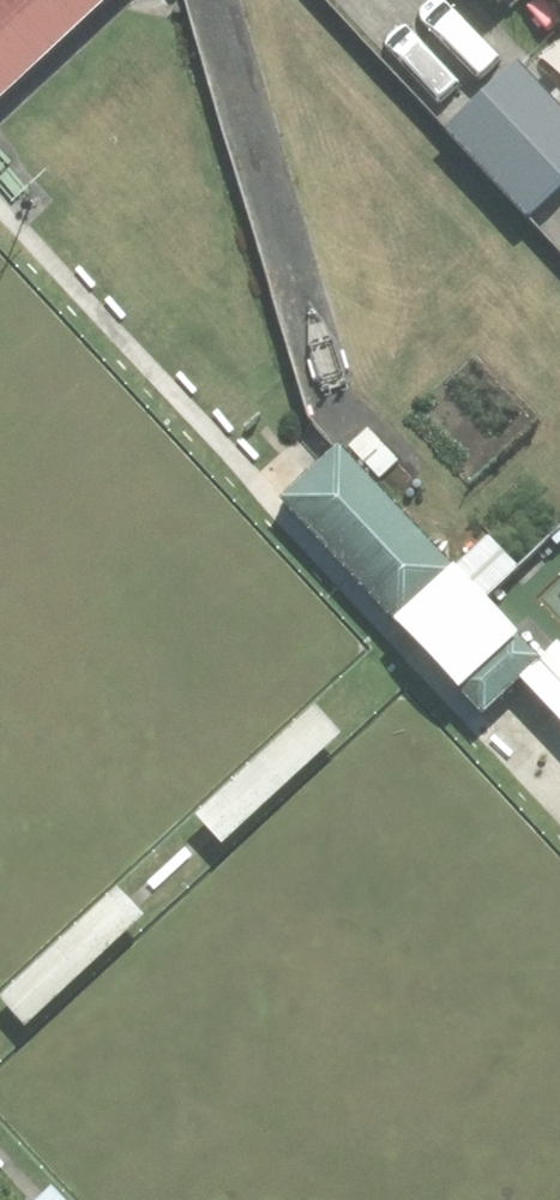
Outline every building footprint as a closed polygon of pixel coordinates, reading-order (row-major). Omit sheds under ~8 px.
[(110,0),(0,0),(0,102),(110,0)] [(489,9),(498,0),(480,0),(489,9)] [(559,37),(559,0),(524,0),(559,37)] [(435,132),(515,222),(559,183),(559,99),(521,55),(435,132)] [(325,453),(265,508),(378,629),(437,573),(325,453)] [(481,542),(449,571),(482,607),(514,578),(481,542)] [(437,573),(378,629),(447,703),(507,645),(437,573)] [(507,688),(559,745),(559,663),(548,650),(507,688)] [(308,716),(191,826),(220,857),(337,747),(308,716)] [(0,998),(0,1016),(20,1037),(136,928),(107,897),(0,998)]
